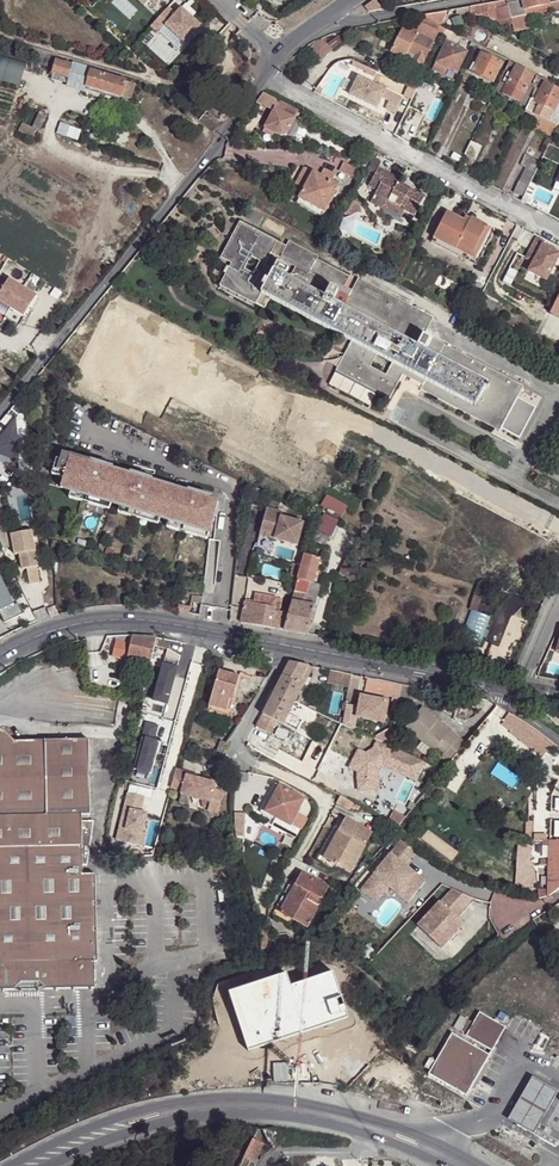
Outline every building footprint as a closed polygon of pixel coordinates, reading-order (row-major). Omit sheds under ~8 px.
[(250,3),(258,10),(262,6),(255,0),(253,0),(250,3)] [(470,4),(470,12),(498,18),(499,27),(513,24),(514,29),(528,26),(526,14),(558,7),(558,0),(491,0),(470,4)] [(169,7),(152,25),(160,32),(167,25),(188,44),(204,27),(181,6),(177,14),(169,7)] [(446,9),(422,14),(439,23),(446,9)] [(404,26),(393,48),(423,63),(440,29),(424,21),(420,29),(414,25),(411,29),(404,26)] [(323,39),(320,40),(309,50),(321,62),(333,49),(346,39),(340,33),(328,43),(323,39)] [(464,37),(459,34),(457,33),(454,38),(461,42),(462,40),(464,37)] [(438,60),(449,67),(459,72),(470,51),(469,51),(465,49),(449,39),(438,60)] [(474,72),(490,81),(495,72),(499,73),(503,64),(483,54),(474,72)] [(18,87),(25,65),(0,57),(0,81),(18,87)] [(67,77),(71,64),(56,60),(52,72),(65,76),(67,77)] [(445,74),(449,67),(438,60),(434,69),(445,74)] [(501,81),(509,85),(505,93),(521,101),(535,73),(512,61),(501,81)] [(91,71),(71,64),(67,77),(65,76),(65,79),(86,86),(87,84),(91,71)] [(144,86),(91,71),(87,84),(140,100),(144,86)] [(465,73),(461,80),(467,83),(471,76),(465,73)] [(554,111),(558,102),(558,88),(546,81),(536,101),(541,103),(554,111)] [(558,126),(558,123),(558,114),(554,111),(541,103),(536,101),(532,99),(531,100),(526,109),(558,126)] [(298,112),(278,102),(262,132),(271,137),(272,134),(281,138),(286,136),(298,112)] [(89,133),(82,131),(57,124),(54,134),(86,143),(89,133)] [(482,145),(473,140),(466,154),(475,158),(482,145)] [(365,157),(369,149),(364,146),(360,153),(365,157)] [(525,165),(535,171),(538,165),(521,157),(519,163),(517,168),(521,171),(525,165)] [(376,161),(375,164),(387,171),(388,167),(376,161)] [(344,162),(339,170),(353,177),(357,170),(344,162)] [(387,171),(375,164),(366,180),(374,184),(368,196),(379,202),(384,194),(396,200),(412,209),(423,191),(406,182),(405,185),(396,179),(397,177),(399,173),(388,167),(387,171)] [(518,180),(527,186),(535,171),(525,165),(521,171),(518,180)] [(304,169),(300,176),(309,181),(313,173),(304,169)] [(320,177),(330,183),(334,176),(323,170),(320,177)] [(313,173),(309,181),(334,193),(338,187),(330,183),(320,177),(313,173)] [(309,181),(300,176),(295,185),(304,190),(309,181)] [(510,194),(520,200),(527,186),(518,180),(510,194)] [(309,181),(304,190),(298,200),(324,213),(334,193),(309,181)] [(384,194),(379,202),(392,209),(396,200),(384,194)] [(321,218),(324,213),(298,200),(296,204),(321,218)] [(448,200),(430,234),(451,245),(449,250),(465,259),(488,214),(472,206),(469,212),(465,210),(448,200)] [(496,219),(488,214),(465,259),(473,262),(496,219)] [(486,384),(290,281),(274,272),(264,268),(270,256),(277,244),(243,226),(224,262),(232,266),(222,285),(257,304),(261,296),(262,296),(263,294),(351,340),(350,343),(375,357),(391,365),(473,408),(486,384)] [(543,237),(535,233),(522,255),(532,260),(527,269),(545,278),(558,251),(541,242),(543,237)] [(451,245),(430,234),(428,239),(449,250),(451,245)] [(270,256),(279,261),(286,249),(277,244),(270,256)] [(297,270),(290,281),(486,384),(473,408),(391,365),(385,379),(368,370),(375,357),(350,343),(334,373),(388,402),(402,376),(423,386),(421,390),(499,432),(501,428),(518,398),(524,387),(425,335),(433,319),(359,280),(351,292),(344,288),(349,279),(317,262),(318,259),(289,244),(286,249),(279,261),(297,270)] [(425,287),(428,280),(418,274),(414,281),(425,287)] [(17,277),(5,298),(33,314),(45,294),(17,277)] [(270,301),(350,343),(351,340),(263,294),(262,296),(261,296),(257,304),(222,285),(220,288),(264,312),(270,301)] [(491,315),(497,304),(485,297),(479,308),(491,315)] [(555,306),(551,313),(558,317),(558,308),(555,306)] [(536,408),(518,398),(501,428),(520,439),(536,408)] [(33,471),(23,406),(19,403),(10,412),(9,412),(0,422),(0,445),(12,450),(17,450),(18,457),(21,473),(33,471)] [(17,450),(12,450),(0,445),(0,451),(13,457),(18,457),(17,450)] [(85,461),(57,453),(52,468),(60,470),(55,488),(66,491),(106,502),(115,505),(155,517),(164,519),(204,531),(213,501),(204,498),(193,495),(135,478),(124,475),(107,470),(95,466),(85,463),(85,461)] [(249,469),(246,476),(255,481),(258,473),(249,469)] [(106,502),(66,491),(64,497),(104,509),(106,502)] [(326,496),(321,506),(341,517),(347,507),(326,496)] [(316,513),(315,516),(319,518),(336,526),(341,517),(321,506),(315,503),(311,511),(316,513)] [(155,517),(115,505),(113,512),(153,524),(155,517)] [(268,507),(261,528),(277,533),(276,538),(299,545),(305,522),(282,516),(283,511),(268,507)] [(336,526),(319,518),(316,527),(334,534),(343,539),(347,530),(336,526)] [(204,531),(164,519),(162,526),(202,538),(204,531)] [(277,533),(261,528),(260,534),(276,538),(277,533)] [(32,529),(12,534),(16,554),(21,553),(25,569),(29,568),(33,583),(43,580),(40,566),(41,566),(32,529)] [(0,533),(0,543),(2,547),(11,545),(8,532),(0,533)] [(329,539),(314,532),(311,539),(326,546),(329,539)] [(343,539),(334,534),(331,541),(340,546),(343,539)] [(310,556),(308,565),(318,568),(321,559),(310,556)] [(363,569),(346,560),(339,573),(356,583),(363,569)] [(294,563),(291,575),(298,577),(302,565),(294,563)] [(298,578),(313,583),(318,568),(308,565),(302,563),(302,565),(298,577),(298,578)] [(298,578),(294,591),(303,593),(306,585),(312,586),(313,583),(298,578)] [(292,600),(314,605),(320,585),(313,583),(312,586),(306,585),(303,593),(294,591),(292,600)] [(242,622),(283,629),(288,613),(280,611),(282,597),(257,594),(255,603),(246,601),(242,622)] [(283,629),(306,634),(314,605),(292,600),(288,613),(283,629)] [(178,605),(177,612),(188,613),(189,606),(178,605)] [(150,663),(156,637),(132,635),(108,635),(104,645),(117,645),(114,656),(150,663)] [(165,656),(161,671),(174,675),(178,660),(165,656)] [(289,661),(273,691),(294,701),(302,684),(313,665),(289,661)] [(350,672),(328,668),(326,680),(347,685),(350,672)] [(231,699),(239,675),(219,669),(208,705),(225,709),(228,698),(231,699)] [(174,675),(161,671),(153,700),(167,703),(174,675)] [(241,676),(239,675),(231,699),(235,700),(241,676)] [(380,678),(365,675),(363,688),(396,694),(396,692),(398,681),(380,678)] [(398,681),(396,693),(411,695),(413,684),(398,681)] [(270,733),(275,720),(305,734),(316,712),(294,701),(273,691),(255,726),(270,733)] [(357,705),(344,703),(341,723),(352,728),(355,715),(383,720),(387,698),(359,693),(357,705)] [(481,706),(482,697),(466,694),(464,701),(477,705),(481,706)] [(235,700),(231,699),(228,698),(225,709),(232,711),(235,700)] [(225,709),(208,705),(207,709),(231,715),(232,711),(225,709)] [(459,737),(422,708),(405,729),(434,753),(437,750),(445,756),(459,737)] [(518,716),(517,716),(511,712),(502,724),(518,737),(542,755),(552,742),(518,716)] [(146,723),(142,737),(153,740),(157,726),(146,723)] [(377,740),(392,746),(393,729),(389,728),(376,736),(375,738),(377,740)] [(97,959),(102,957),(97,870),(83,870),(83,862),(88,862),(92,817),(81,817),(80,811),(89,811),(84,736),(9,740),(0,732),(0,964),(15,963),(15,967),(22,971),(46,969),(53,964),(53,961),(71,960),(86,978),(95,977),(95,960),(97,959)] [(153,740),(142,737),(134,769),(151,773),(160,741),(153,740)] [(221,753),(227,742),(220,740),(216,751),(221,753)] [(366,751),(357,748),(350,764),(358,768),(356,772),(358,791),(378,790),(377,770),(377,767),(384,761),(417,776),(424,761),(392,746),(377,740),(373,748),(366,751)] [(345,765),(325,755),(322,762),(342,772),(345,765)] [(458,792),(472,763),(458,757),(445,786),(458,792)] [(377,767),(377,770),(383,765),(415,780),(417,776),(384,761),(377,767)] [(350,764),(348,768),(356,772),(358,768),(350,764)] [(187,770),(176,767),(171,786),(182,789),(211,796),(208,808),(218,810),(224,788),(215,786),(216,780),(197,775),(187,773),(187,770)] [(277,786),(268,801),(261,815),(274,822),(272,826),(297,839),(301,831),(267,813),(280,787),(277,786)] [(116,834),(142,841),(146,828),(143,827),(148,808),(141,806),(145,791),(129,787),(116,834)] [(298,815),(302,809),(306,801),(280,787),(267,813),(301,831),(308,820),(298,815)] [(182,789),(179,800),(208,808),(211,796),(182,789)] [(245,814),(235,813),(236,834),(245,834),(245,814)] [(324,859),(352,875),(373,834),(346,819),(324,859)] [(420,850),(406,838),(365,888),(380,900),(392,885),(413,902),(429,882),(408,864),(420,850)] [(551,840),(549,896),(558,888),(558,840),(551,840)] [(281,914),(308,929),(330,888),(302,874),(281,914)] [(477,896),(456,887),(422,923),(445,945),(468,922),(460,915),(477,896)] [(260,932),(265,948),(276,945),(272,929),(260,932)] [(97,959),(95,960),(95,977),(86,978),(71,960),(53,961),(53,964),(46,969),(22,971),(15,967),(15,963),(0,964),(0,990),(19,989),(25,982),(46,981),(52,987),(100,984),(97,959)] [(227,996),(246,1052),(346,1020),(330,976),(290,990),(284,977),(227,996)] [(469,1021),(461,1016),(454,1028),(492,1052),(510,1021),(480,1002),(469,1021)] [(466,1096),(491,1052),(453,1031),(435,1062),(429,1058),(424,1067),(430,1071),(428,1074),(466,1096)] [(534,1075),(523,1094),(510,1117),(535,1132),(548,1108),(558,1090),(558,1089),(534,1075)] [(253,1140),(244,1157),(252,1162),(261,1144),(253,1140)]
